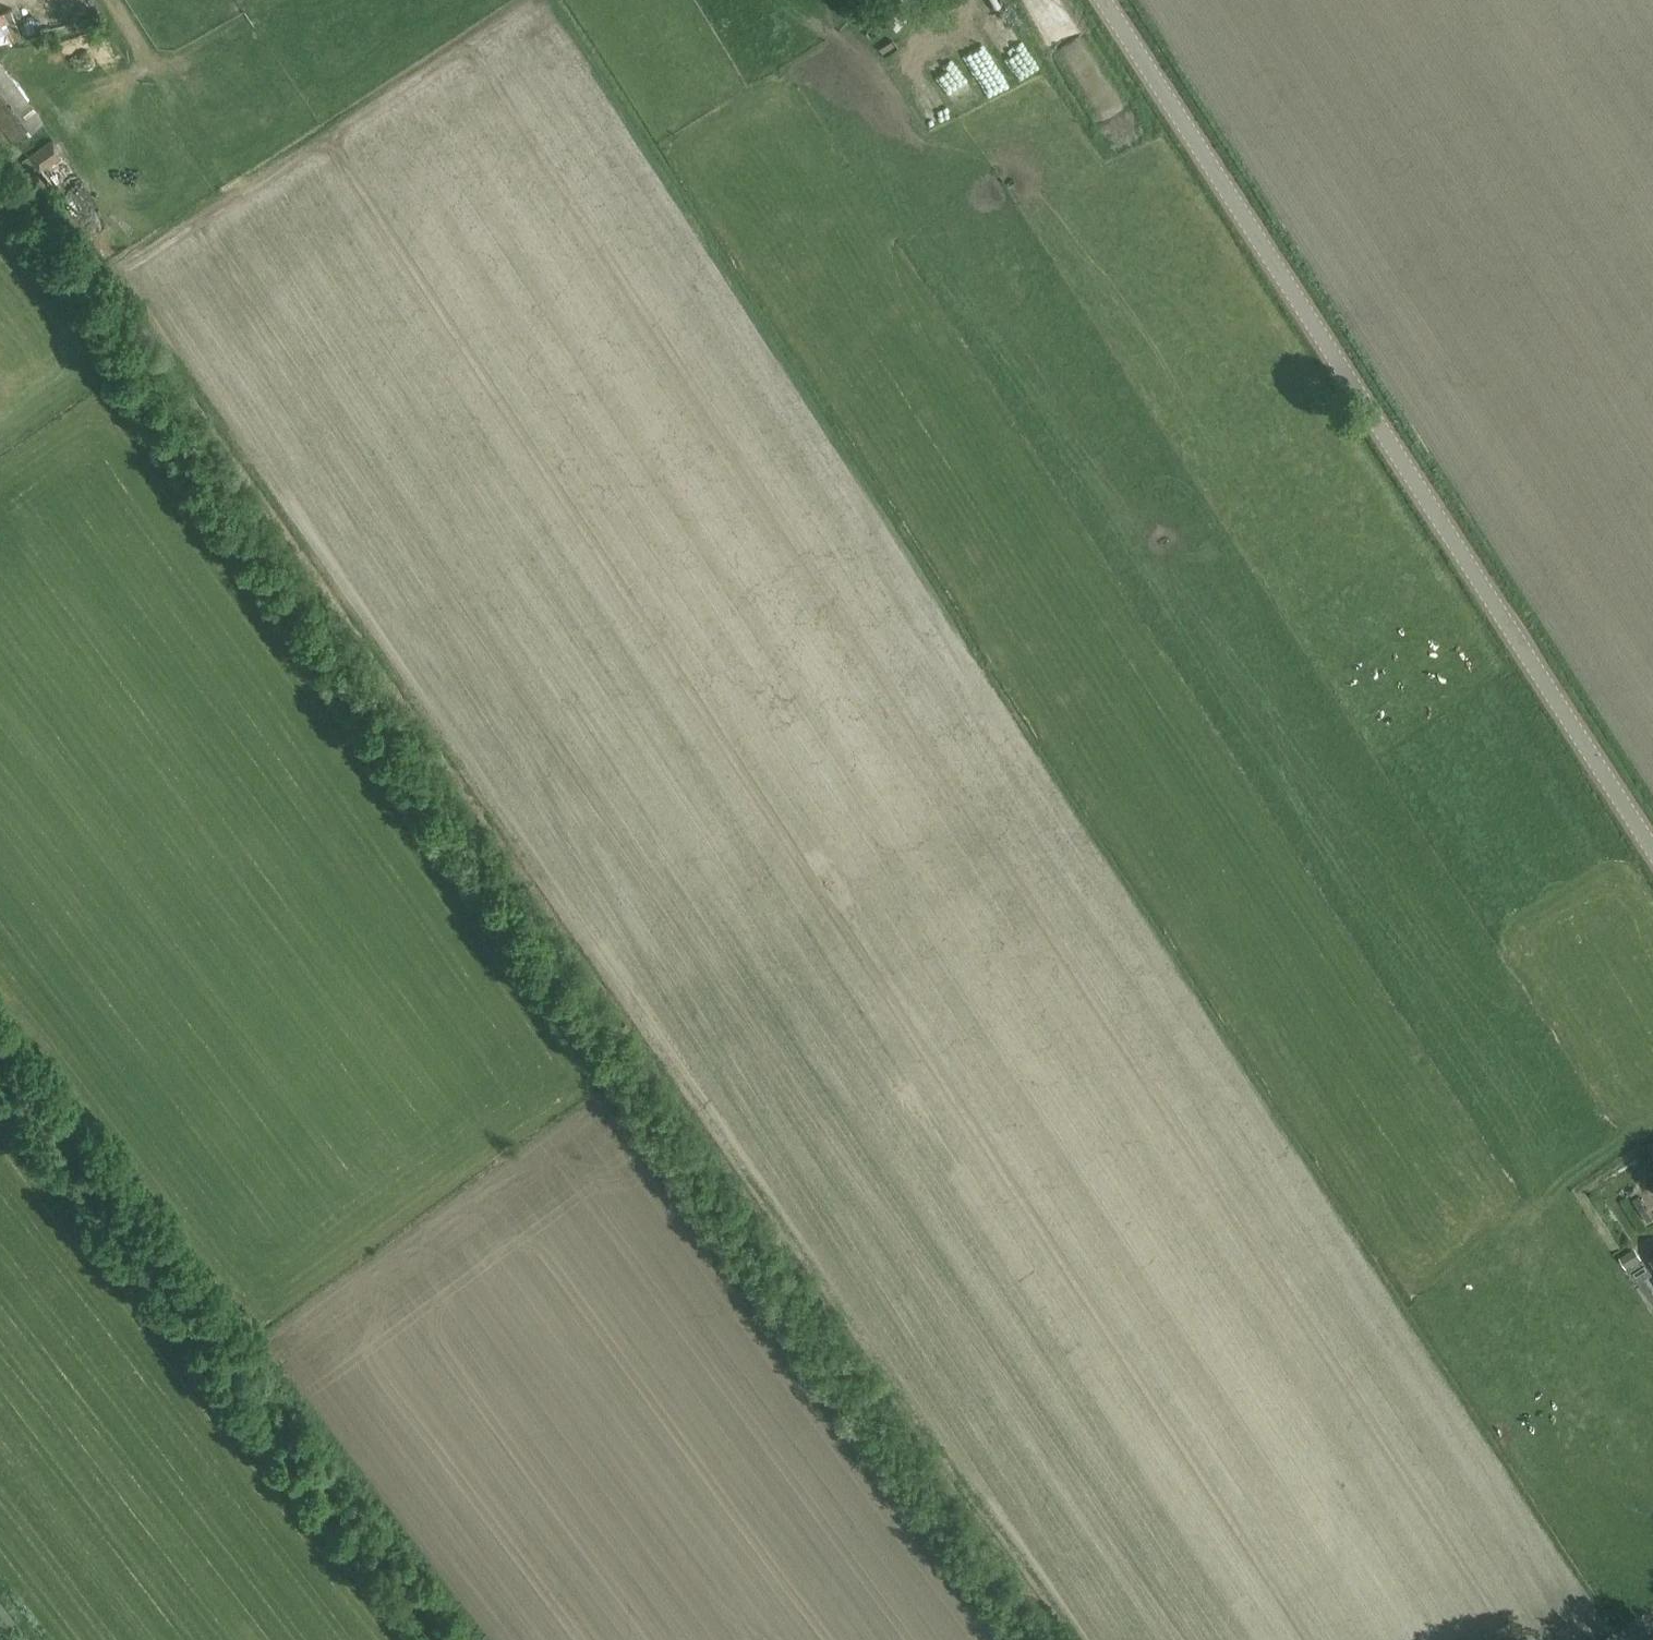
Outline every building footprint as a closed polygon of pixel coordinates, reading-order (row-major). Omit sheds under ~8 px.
[(892,18),(892,31),(918,32),(918,19),(892,18)] [(12,41),(0,19),(0,43),(12,41)] [(973,34),(954,42),(976,94),(995,86),(973,34)] [(932,67),(958,113),(977,102),(951,56),(932,67)] [(1018,58),(1000,69),(1009,85),(1027,74),(1018,58)] [(1,62),(0,62),(0,121),(17,145),(46,125),(1,62)] [(53,139),(28,155),(39,172),(64,156),(53,139)] [(1619,1254),(1633,1282),(1647,1276),(1634,1247),(1619,1254)]
